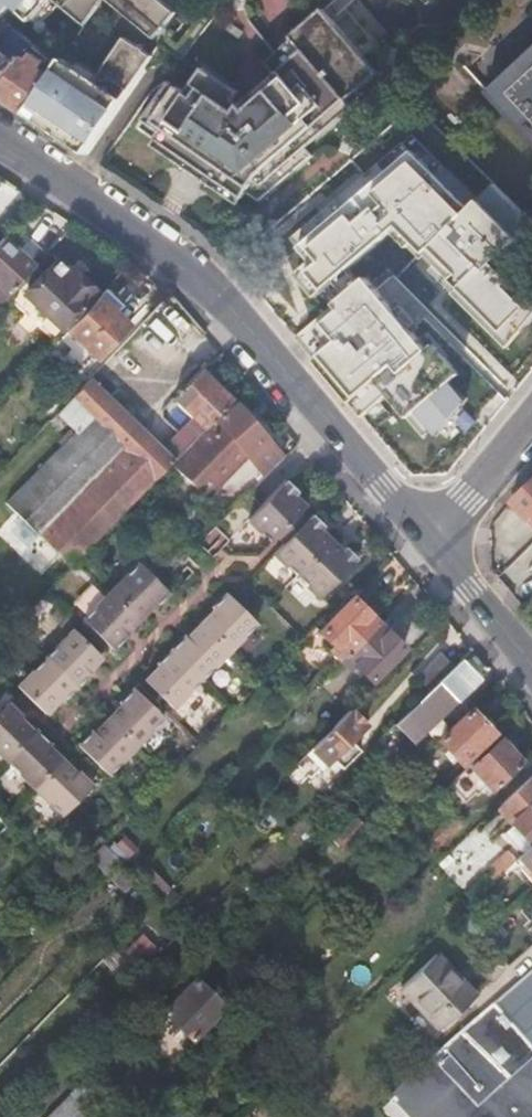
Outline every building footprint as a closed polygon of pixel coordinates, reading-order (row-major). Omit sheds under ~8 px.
[(3,25),(15,11),(30,23),(49,0),(0,0),(0,22),(3,25)] [(82,27),(101,0),(100,0),(49,0),(82,27)] [(101,0),(148,39),(169,13),(153,0),(100,0),(101,0)] [(243,192),(256,200),(310,155),(304,148),(351,107),(345,99),(376,72),(318,5),(287,32),(290,35),(264,57),(275,71),(241,100),(233,96),(236,91),(201,67),(185,91),(168,80),(137,127),(153,138),(149,144),(235,203),(243,192)] [(20,57),(29,45),(3,25),(0,22),(0,86),(20,57)] [(48,77),(23,113),(83,154),(147,57),(121,38),(93,80),(61,59),(55,66),(48,77)] [(0,86),(0,98),(23,113),(48,77),(39,70),(44,62),(32,55),(27,62),(20,57),(0,86)] [(492,100),(531,143),(531,63),(492,100)] [(520,331),(531,316),(531,303),(491,263),(516,237),(507,229),(521,215),(490,185),(476,200),(442,165),(433,173),(401,142),(288,239),(308,262),(293,275),(312,298),(330,283),(342,296),(357,284),(345,270),(396,227),(423,254),(434,265),(428,270),(495,336),(510,322),(520,331)] [(0,239),(0,300),(37,261),(5,234),(0,239)] [(56,257),(24,291),(62,325),(96,290),(71,267),(70,269),(56,257)] [(464,400),(449,383),(458,375),(432,345),(426,351),(364,279),(315,321),(329,338),(308,356),(360,417),(386,396),(422,438),(430,431),(434,435),(464,400)] [(102,289),(61,333),(66,338),(71,332),(78,338),(76,342),(80,346),(83,343),(97,355),(129,322),(115,309),(119,305),(102,289)] [(204,329),(170,289),(153,308),(186,346),(204,329)] [(110,354),(102,361),(110,369),(117,361),(110,354)] [(102,361),(50,416),(61,427),(66,421),(74,428),(7,499),(73,563),(118,515),(173,457),(175,455),(163,444),(98,382),(110,369),(102,361)] [(206,424),(216,414),(233,397),(201,365),(174,393),(194,412),(206,424)] [(175,455),(173,457),(208,494),(237,465),(235,463),(267,436),(238,401),(219,417),(216,414),(206,424),(175,455)] [(194,412),(163,444),(175,455),(206,424),(194,412)] [(172,567),(159,580),(137,558),(82,615),(108,642),(99,650),(72,625),(17,683),(20,686),(0,706),(0,750),(61,809),(103,765),(107,768),(161,712),(133,684),(143,674),(172,701),(266,606),(286,625),(355,555),(343,543),(339,548),(319,527),(323,523),(311,510),(277,544),(272,539),(306,504),(295,493),(298,490),(286,477),(261,502),(249,489),(172,567)] [(510,502),(528,521),(531,518),(531,480),(510,502)] [(346,652),(379,619),(353,594),(320,627),(346,652)] [(404,644),(379,619),(346,652),(372,677),(404,644)] [(438,678),(455,662),(441,647),(415,672),(430,687),(438,678)] [(482,675),(463,655),(455,662),(438,678),(448,688),(429,706),(420,696),(403,712),(414,723),(423,715),(427,719),(431,715),(427,711),(430,708),(438,717),(482,675)] [(448,688),(438,678),(430,687),(420,696),(429,706),(448,688)] [(471,706),(439,736),(461,760),(493,730),(471,706)] [(365,722),(351,707),(313,745),(327,760),(332,754),(341,763),(359,746),(350,737),(365,722)] [(502,735),(480,755),(502,779),(524,759),(502,735)] [(498,805),(531,842),(531,773),(498,805)] [(451,808),(419,837),(431,850),(463,821),(451,808)] [(365,824),(354,813),(337,829),(348,840),(365,824)] [(125,831),(111,845),(124,857),(138,843),(125,831)] [(111,845),(105,839),(89,854),(108,873),(124,857),(111,845)] [(531,874),(531,843),(521,853),(531,864),(526,868),(531,874)] [(486,869),(494,878),(517,857),(508,848),(486,869)] [(155,886),(163,878),(164,876),(146,859),(136,868),(155,886)] [(162,895),(143,876),(129,890),(148,909),(162,895)] [(169,883),(163,878),(155,886),(161,891),(169,883)] [(194,913),(151,957),(159,964),(202,920),(194,913)] [(142,931),(130,943),(144,958),(156,946),(142,931)] [(139,970),(114,944),(105,953),(131,978),(139,970)] [(437,950),(402,984),(441,1026),(476,993),(437,950)] [(196,974),(163,1006),(193,1035),(225,1002),(196,974)] [(400,1093),(421,1116),(531,1116),(531,1042),(530,1044),(522,1034),(531,1025),(531,976),(400,1093)] [(441,1026),(402,984),(398,979),(384,991),(432,1041),(444,1029),(441,1026)] [(68,1091),(45,1114),(48,1116),(82,1116),(89,1111),(68,1091)]
